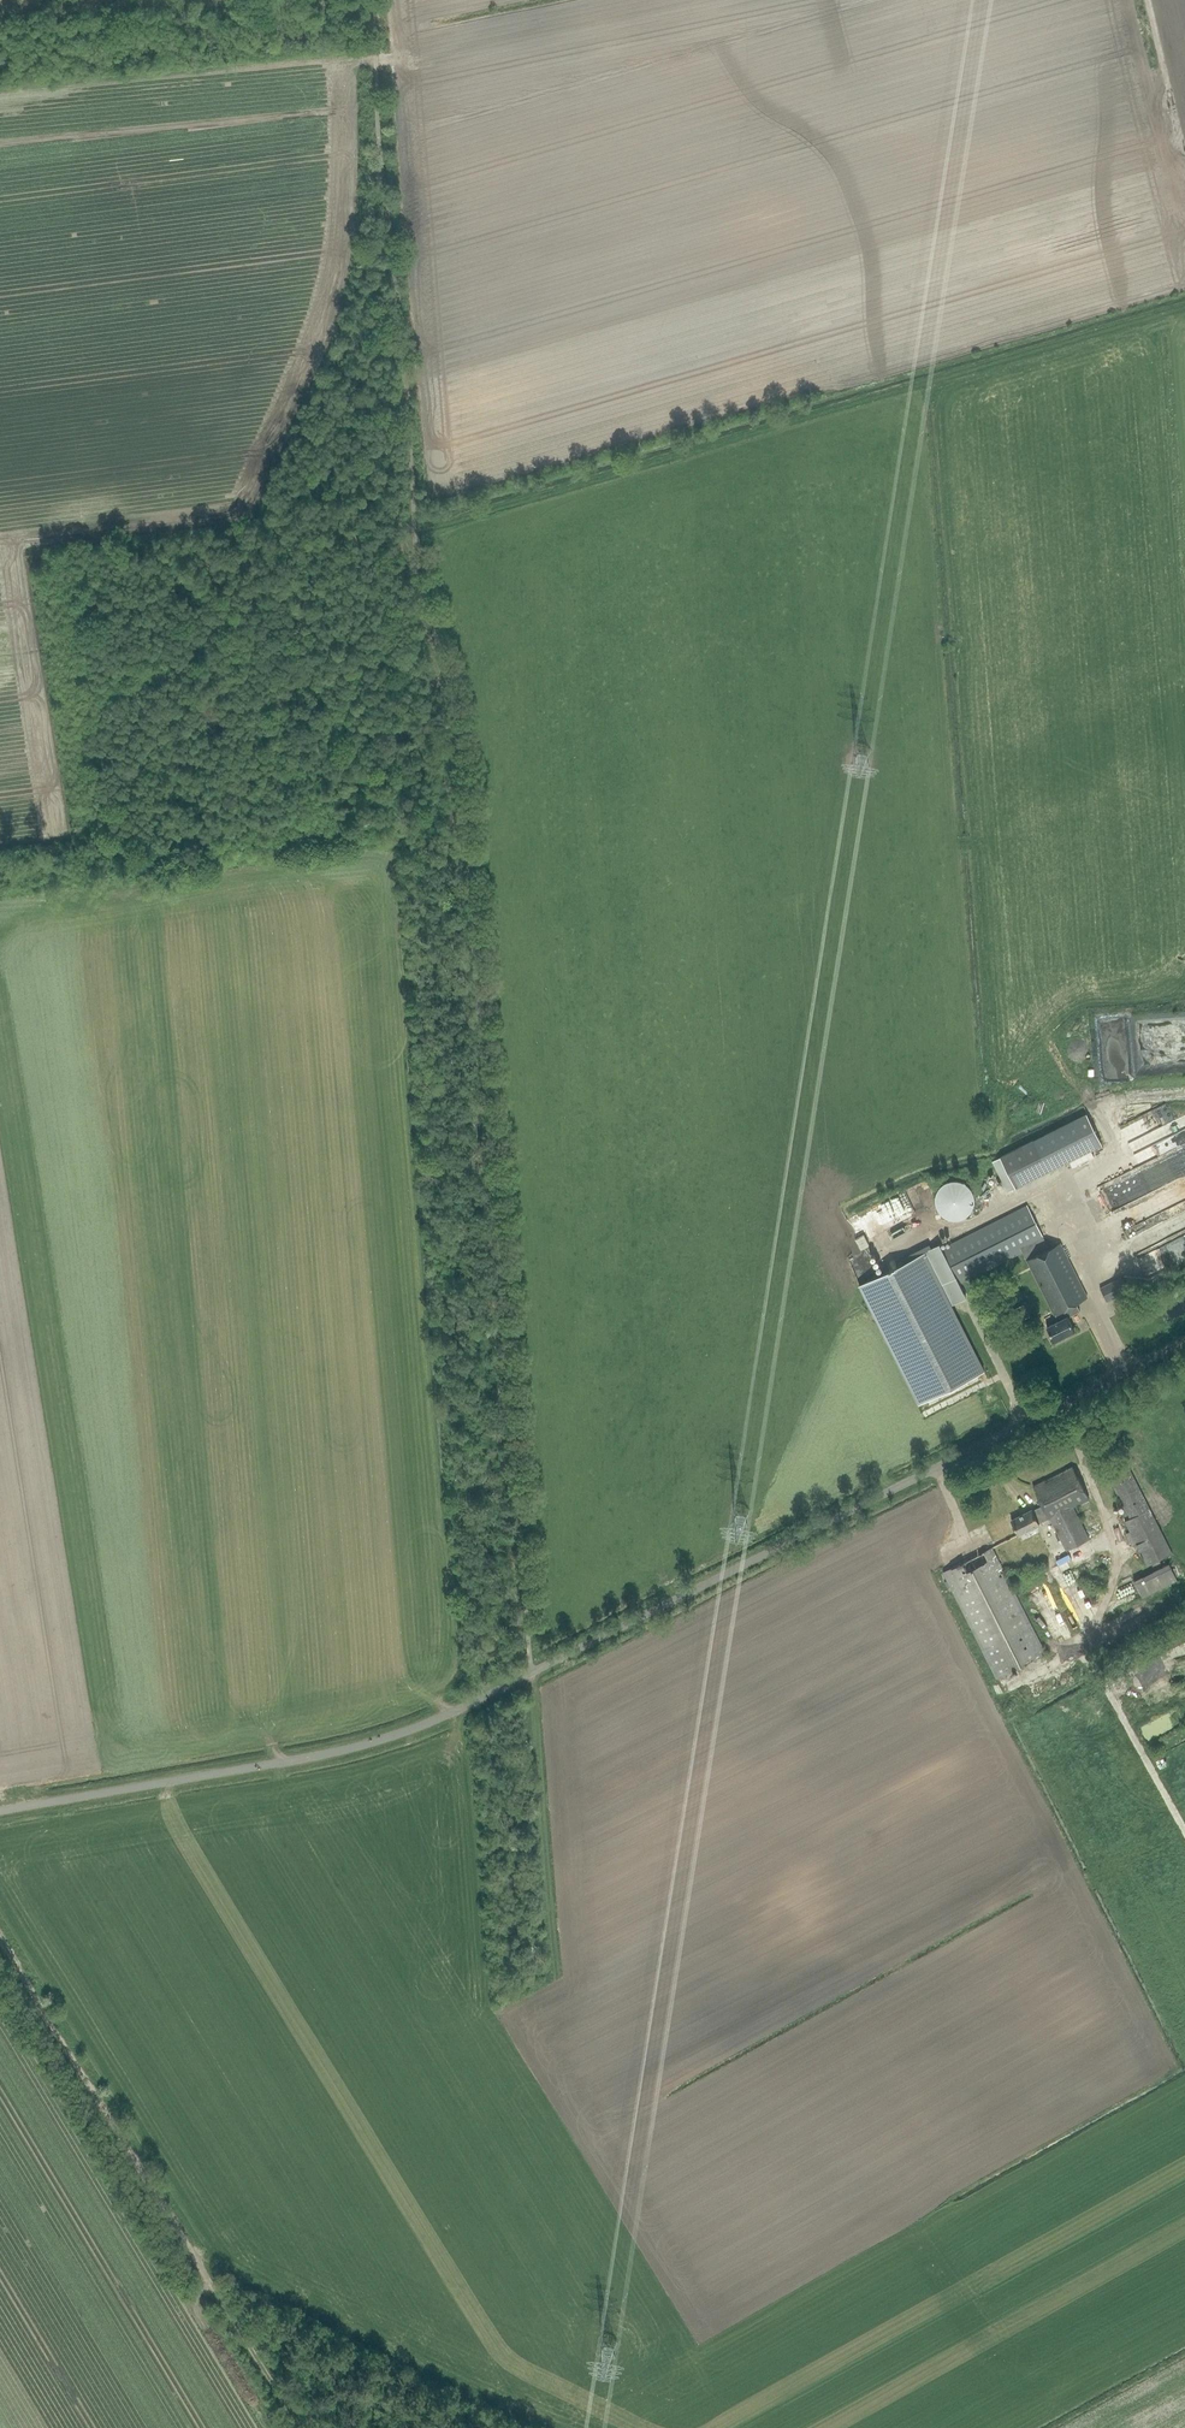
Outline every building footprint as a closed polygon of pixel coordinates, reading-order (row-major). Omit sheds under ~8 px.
[(1087,1114),(992,1161),(1008,1192),(1102,1145),(1087,1114)] [(1158,1195),(1152,1180),(1148,1182),(1146,1174),(1136,1177),(1144,1200),(1158,1195)] [(952,1181),(945,1183),(940,1187),(937,1193),(935,1200),(936,1206),(939,1212),(944,1217),(951,1220),(958,1220),(964,1218),(969,1213),(973,1208),(974,1201),(973,1194),(970,1188),(965,1184),(959,1181),(952,1181)] [(940,1245),(925,1253),(860,1285),(920,1403),(984,1371),(951,1305),(967,1297),(959,1282),(1021,1251),(1053,1314),(1054,1313),(1058,1321),(1047,1327),(1054,1340),(1073,1330),(1067,1317),(1079,1310),(1075,1303),(1087,1297),(1060,1243),(1050,1249),(1027,1205),(942,1249),(940,1245)] [(857,1238),(862,1247),(870,1243),(865,1234),(857,1238)] [(1122,1277),(1101,1288),(1107,1301),(1129,1291),(1122,1277)] [(1023,1304),(1010,1311),(1016,1322),(1029,1316),(1023,1304)] [(1148,1566),(1173,1553),(1128,1464),(1108,1474),(1131,1519),(1125,1521),(1130,1532),(1126,1534),(1132,1545),(1136,1543),(1148,1566)] [(1051,1521),(1053,1521),(1068,1551),(1090,1540),(1074,1508),(1092,1499),(1075,1466),(1035,1486),(1045,1507),(1035,1512),(1034,1511),(1012,1522),(1020,1537),(1042,1526),(1041,1525),(1051,1520),(1051,1521)] [(997,1677),(1045,1653),(993,1549),(945,1573),(997,1677)] [(1171,1561),(1135,1579),(1144,1597),(1180,1579),(1171,1561)] [(1071,1565),(1053,1574),(1060,1586),(1077,1577),(1071,1565)]
